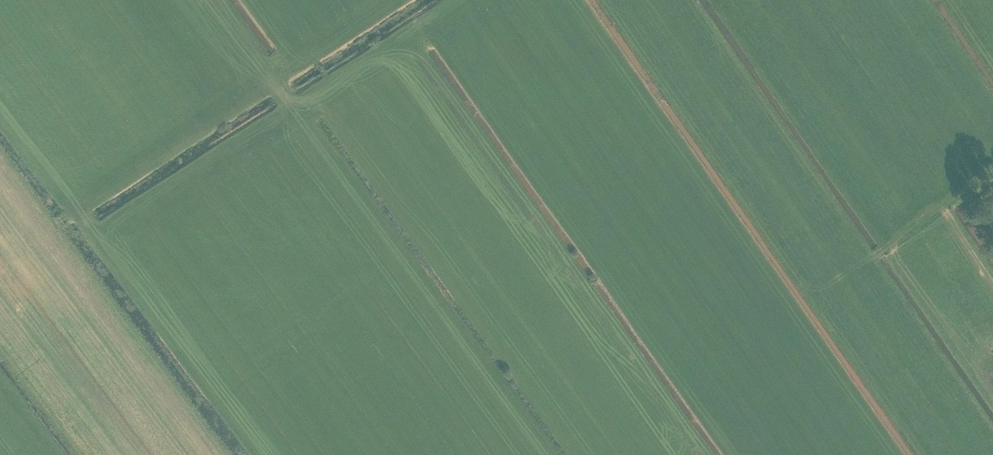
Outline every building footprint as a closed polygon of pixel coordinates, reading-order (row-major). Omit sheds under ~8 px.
[(980,210),(972,216),(980,229),(989,223),(980,210)]
